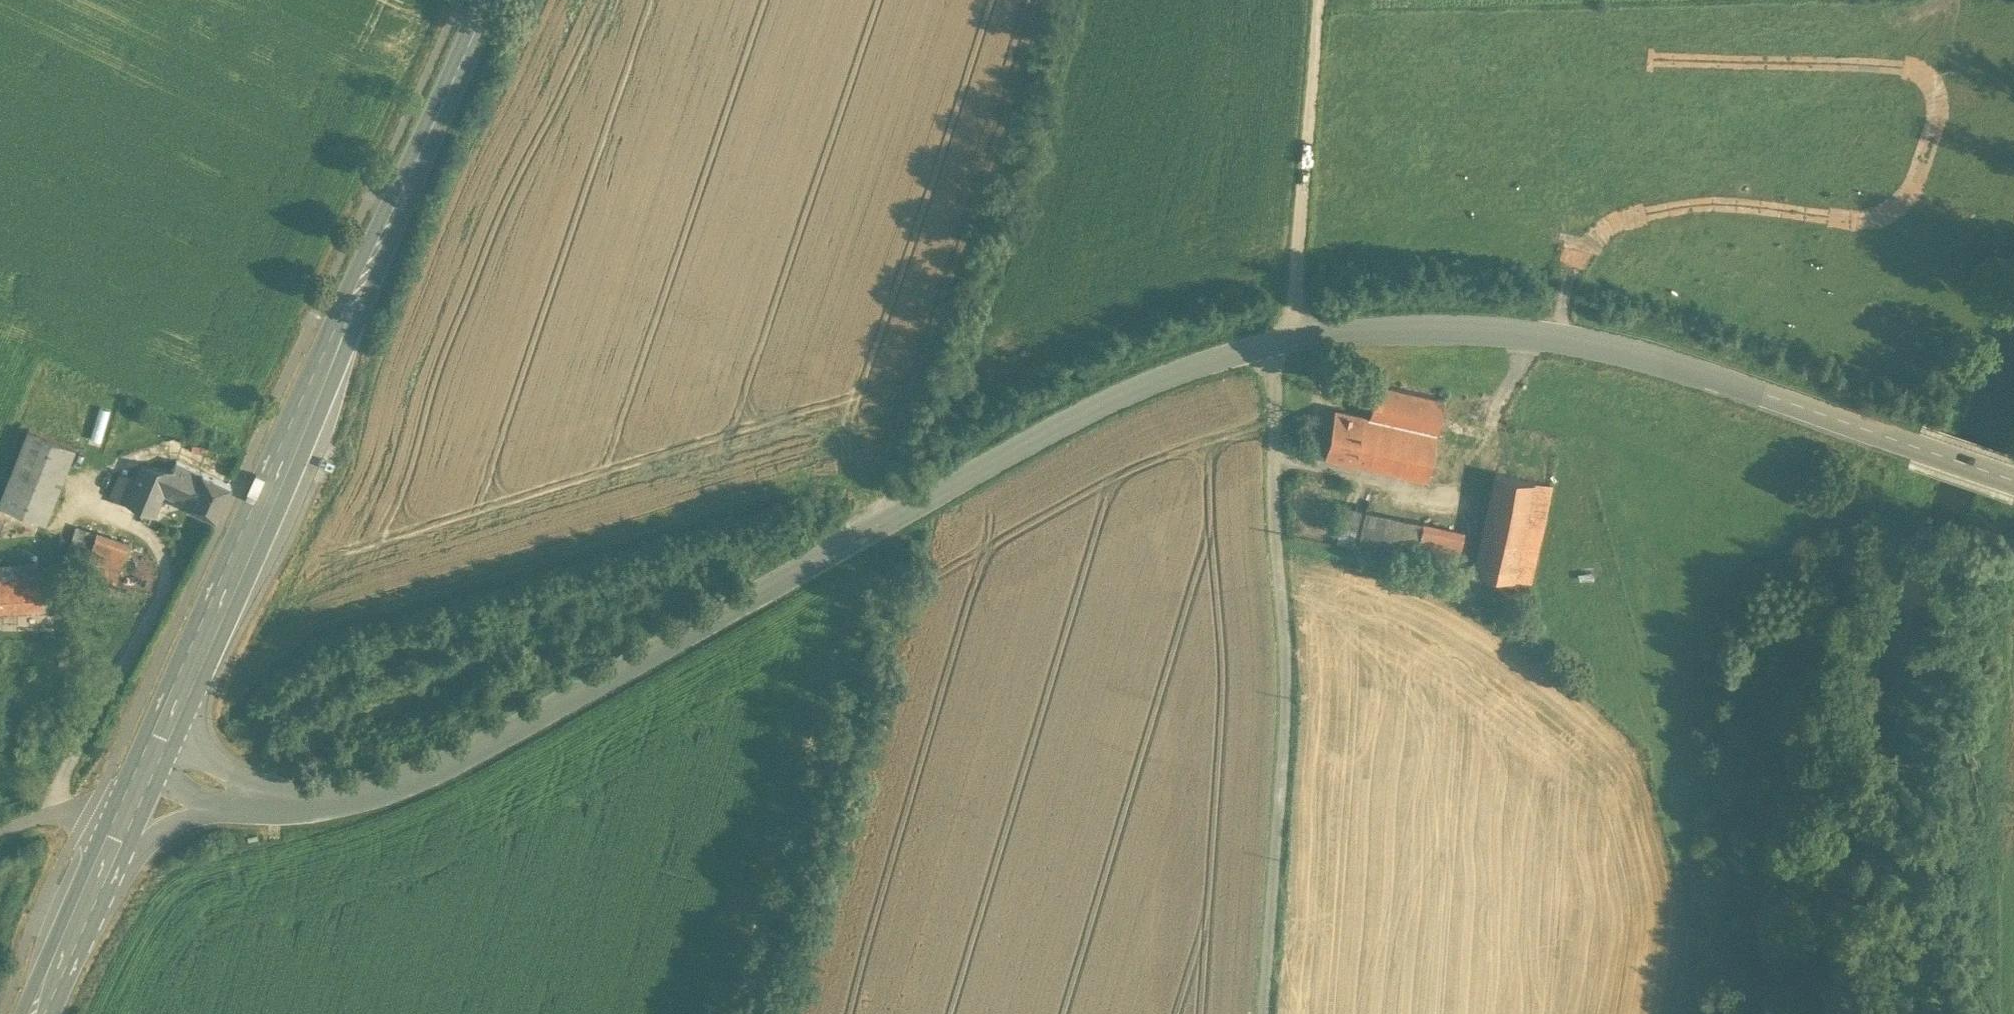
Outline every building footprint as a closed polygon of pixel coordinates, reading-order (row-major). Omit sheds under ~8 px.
[(1379,405),(1343,396),(1330,451),(1439,477),(1442,463),(1488,474),(1497,434),(1457,424),(1464,392),(1387,373),(1379,405)] [(26,425),(0,492),(0,503),(48,522),(78,446),(26,425)] [(140,475),(128,500),(157,514),(165,496),(214,519),(230,483),(179,460),(176,468),(144,465),(140,475)] [(110,492),(128,500),(140,475),(122,467),(110,492)] [(1548,486),(1496,475),(1475,572),(1527,583),(1548,486)] [(1478,524),(1354,498),(1344,542),(1469,568),(1478,524)] [(97,531),(77,525),(63,565),(83,571),(97,531)] [(130,543),(97,531),(83,571),(117,582),(130,543)] [(0,563),(0,612),(44,610),(42,561),(0,563)]
